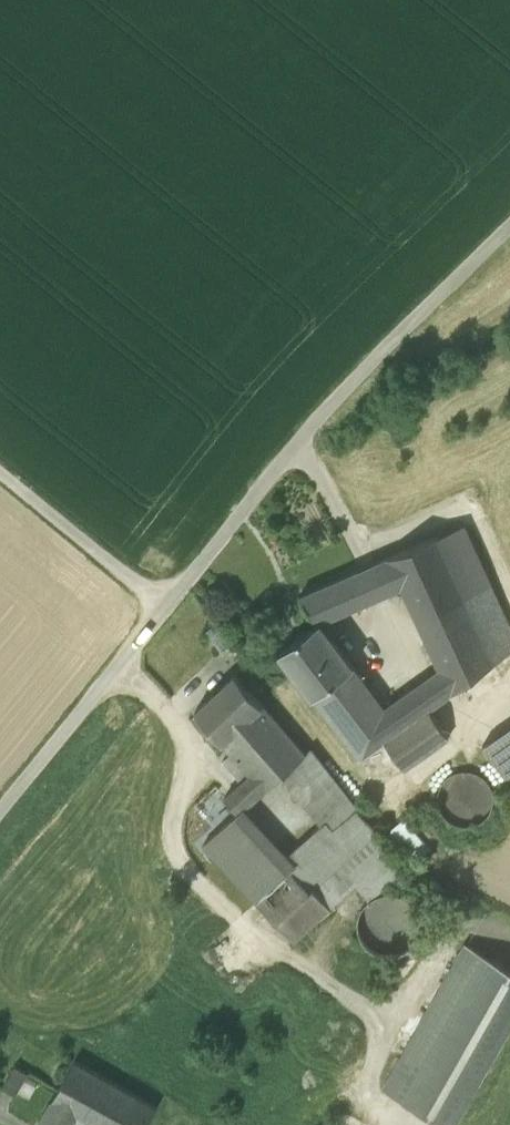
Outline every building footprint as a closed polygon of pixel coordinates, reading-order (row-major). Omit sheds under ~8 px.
[(495,664),(509,653),(509,640),(460,528),(438,538),(495,664)] [(440,671),(428,679),(444,700),(495,664),(438,538),(372,566),(386,595),(401,588),(440,671)] [(372,566),(354,574),(368,603),(386,595),(372,566)] [(332,619),(368,603),(354,574),(300,598),(318,625),(320,624),(332,619)] [(320,624),(332,640),(342,632),(332,619),(320,624)] [(279,654),(313,699),(353,669),(332,640),(320,624),(318,625),(279,654)] [(448,740),(430,710),(414,689),(384,711),(353,669),(313,699),(359,760),(384,743),(404,771),(448,740)] [(195,713),(223,744),(262,707),(235,676),(195,713)] [(430,710),(444,700),(428,679),(414,689),(430,710)] [(242,784),(257,800),(281,778),(300,761),(319,785),(330,776),(311,751),(310,750),(304,755),(262,707),(223,744),(232,754),(251,776),(242,784)] [(505,779),(509,776),(509,727),(482,747),(505,779)] [(222,763),(241,784),(242,784),(251,776),(232,754),(222,763)] [(300,761),(281,778),(316,820),(346,797),(330,776),(319,785),(300,761)] [(437,803),(438,807),(439,810),(442,816),(448,823),(453,826),(457,828),(464,829),(468,829),(473,828),(478,825),(486,819),(489,815),(492,809),(493,799),(491,792),(490,789),(486,783),(482,779),(477,776),(473,774),(466,773),(462,773),(457,774),(451,777),(447,780),(443,784),(438,793),(437,800),(437,803)] [(242,784),(241,784),(225,799),(239,814),(240,815),(257,800),(242,784)] [(316,820),(321,826),(324,824),(333,834),(358,813),(346,797),(316,820)] [(189,832),(203,846),(239,814),(225,799),(189,832)] [(276,925),(361,849),(376,836),(358,813),(333,834),(324,824),(321,826),(282,861),(291,871),(255,904),(276,925)] [(203,846),(255,904),(291,871),(282,861),(240,815),(239,814),(203,846)] [(393,831),(418,861),(431,849),(406,820),(393,831)] [(391,855),(376,836),(361,849),(377,868),(391,855)] [(361,849),(276,925),(294,945),(356,887),(370,902),(404,870),(391,855),(377,868),(361,849)] [(406,954),(409,951),(412,948),(416,944),(419,938),(420,932),(421,925),(419,918),(417,912),(414,907),(411,905),(406,900),(401,898),(394,896),(387,896),(381,897),(376,899),(371,902),(365,907),(363,910),(359,919),(358,924),(358,929),(359,934),(360,939),(365,946),(367,949),(373,954),(379,956),(384,958),(389,958),(395,958),(400,956),(406,954)] [(446,1124),(453,1124),(509,1024),(509,969),(467,944),(384,1090),(446,1124)] [(89,1124),(148,1124),(157,1108),(75,1062),(51,1104),(76,1118),(89,1124)] [(3,1091),(16,1097),(28,1075),(16,1068),(3,1091)] [(39,1124),(72,1124),(76,1118),(51,1104),(39,1124)]
